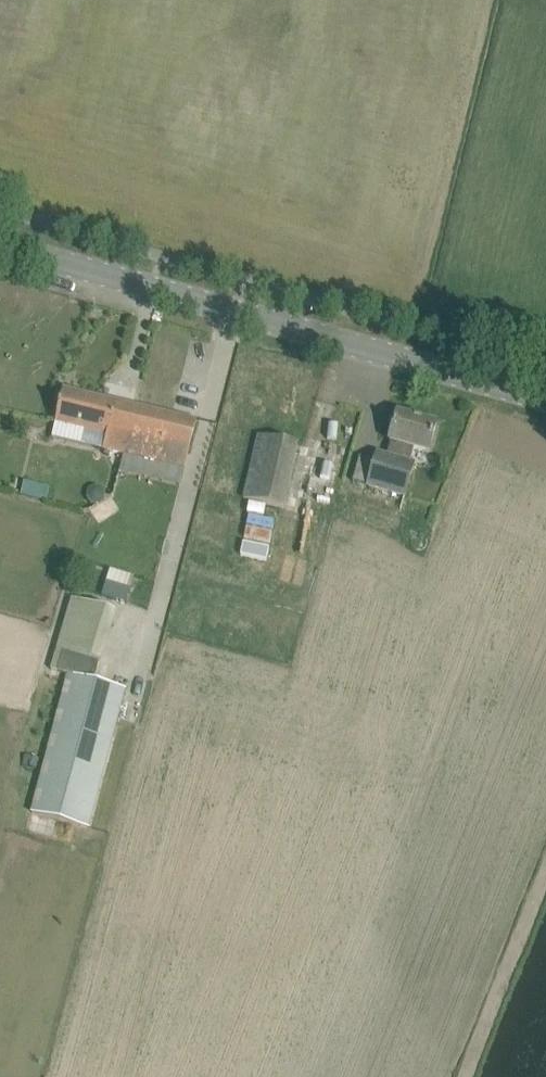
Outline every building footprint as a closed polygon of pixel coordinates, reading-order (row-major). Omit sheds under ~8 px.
[(58,411),(55,425),(109,438),(106,451),(118,454),(125,456),(138,407),(130,405),(63,390),(58,411)] [(138,407),(125,456),(185,470),(191,442),(196,421),(138,407)] [(428,455),(431,445),(437,424),(398,412),(389,445),(391,445),(388,455),(377,452),(367,488),(406,498),(417,463),(411,461),(413,451),(428,455)] [(282,510),(292,466),(297,445),(259,436),(243,501),(282,510)] [(24,481),(21,497),(46,502),(50,487),(24,481)] [(88,488),(87,495),(91,501),(97,502),(104,498),(105,492),(102,486),(94,484),(88,488)] [(290,509),(310,514),(316,492),(295,487),(290,509)] [(132,602),(137,574),(112,569),(106,596),(132,602)] [(67,609),(51,670),(66,674),(69,675),(69,676),(94,682),(99,662),(101,662),(113,621),(107,620),(67,609)] [(68,680),(32,815),(88,830),(125,691),(94,682),(69,676),(68,680)]
